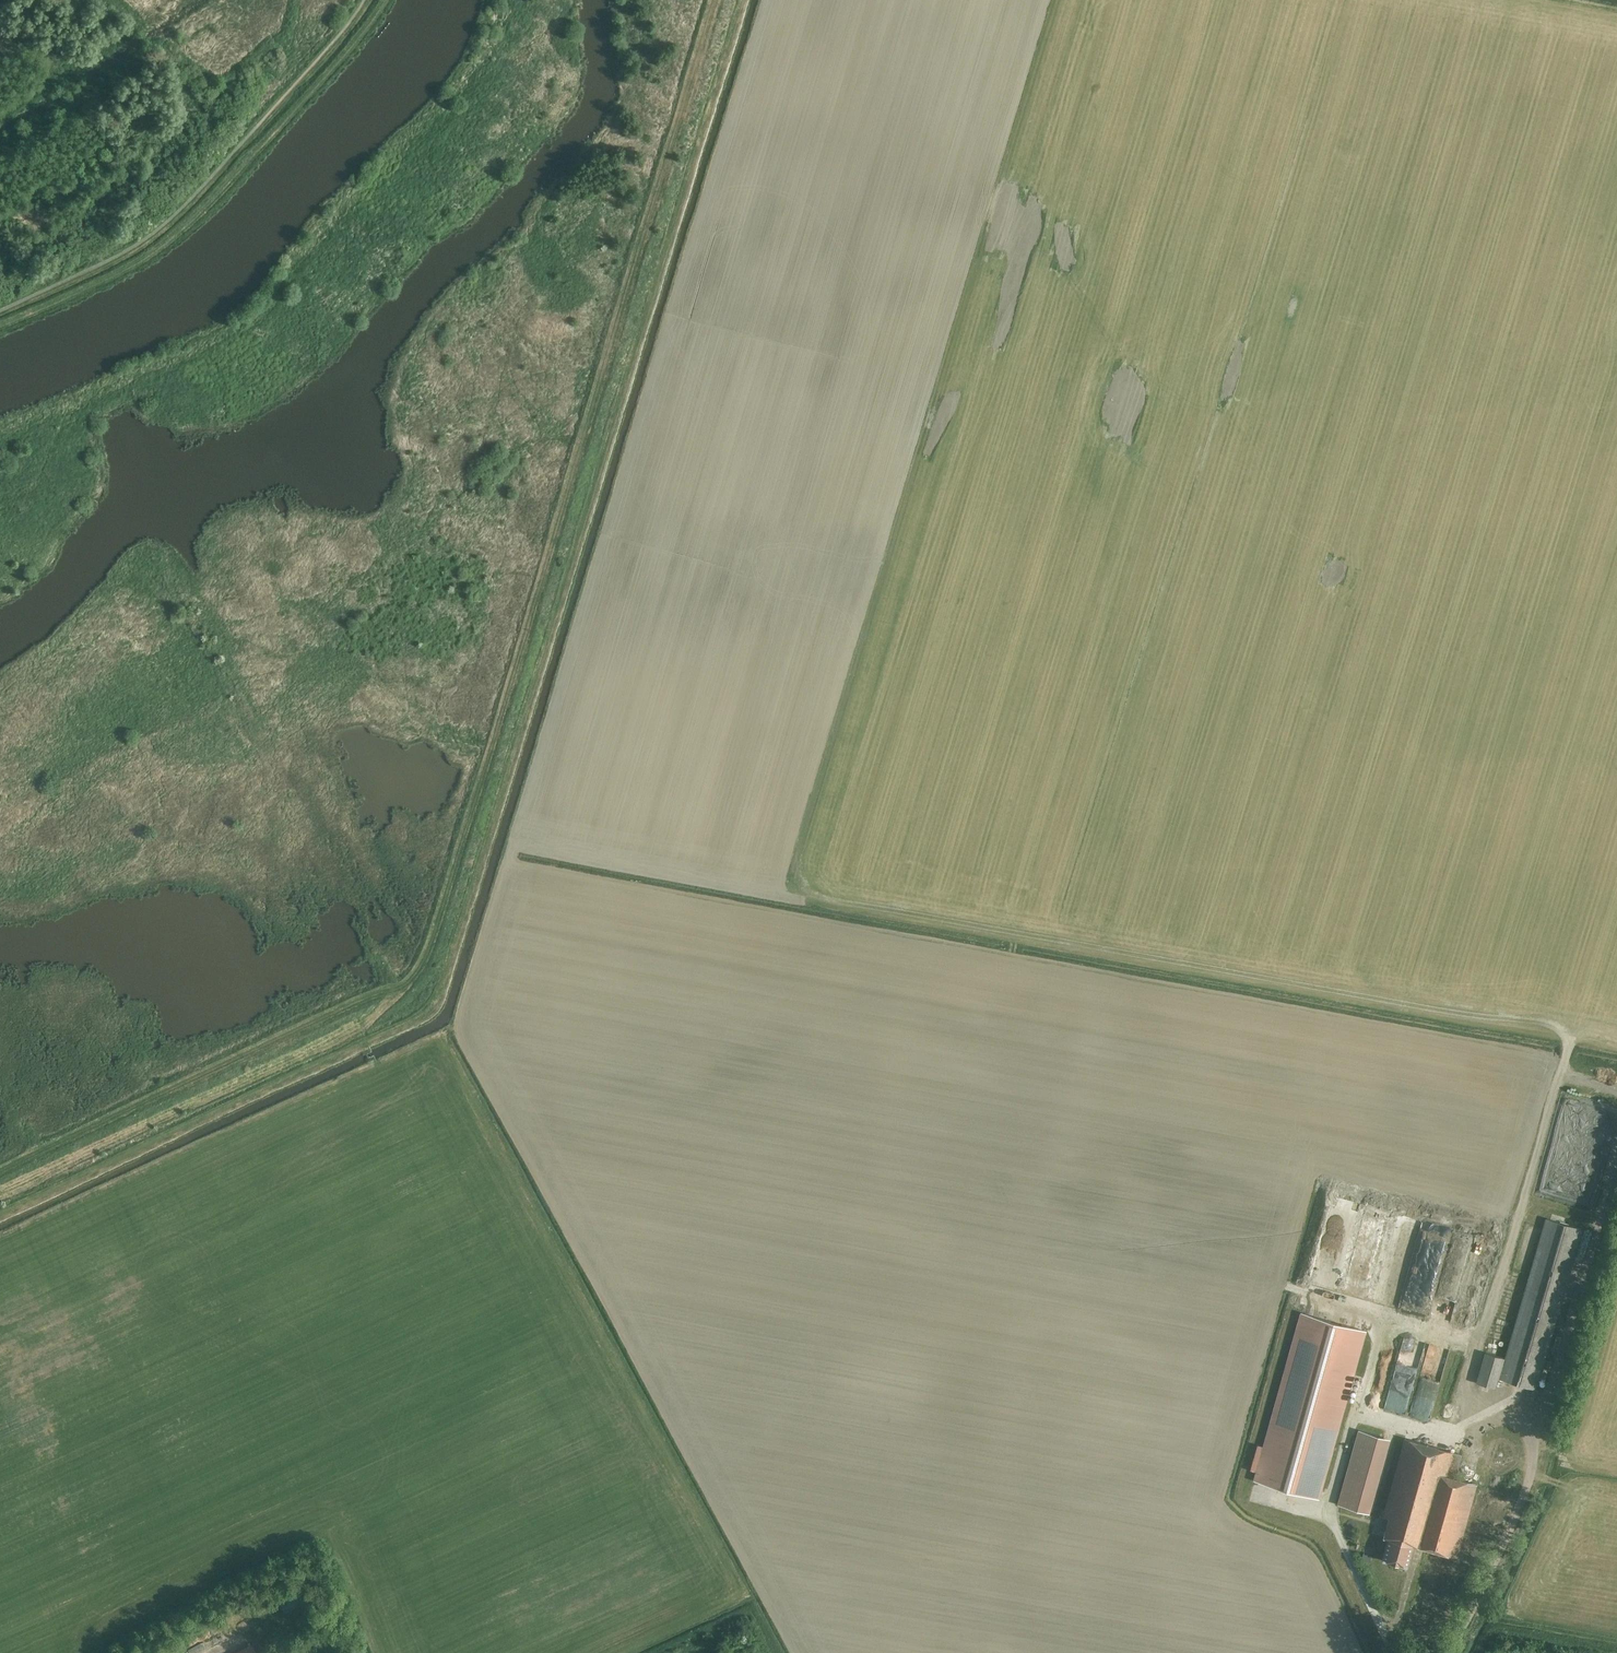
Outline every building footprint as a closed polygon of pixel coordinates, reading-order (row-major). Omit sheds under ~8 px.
[(1498,1378),(1536,1389),(1583,1229),(1546,1218),(1505,1358),(1486,1352),(1477,1382),(1495,1388),(1498,1378)] [(1372,1292),(1379,1293),(1387,1258),(1379,1256),(1372,1292)] [(1366,1331),(1302,1313),(1255,1480),(1319,1498),(1366,1331)] [(1422,1375),(1413,1412),(1433,1417),(1443,1380),(1422,1375)] [(1338,1504),(1363,1511),(1384,1438),(1359,1430),(1338,1504)] [(1462,1454),(1404,1438),(1382,1516),(1388,1518),(1383,1537),(1389,1539),(1384,1559),(1407,1565),(1412,1545),(1456,1557),(1476,1484),(1455,1478),(1462,1454)]
